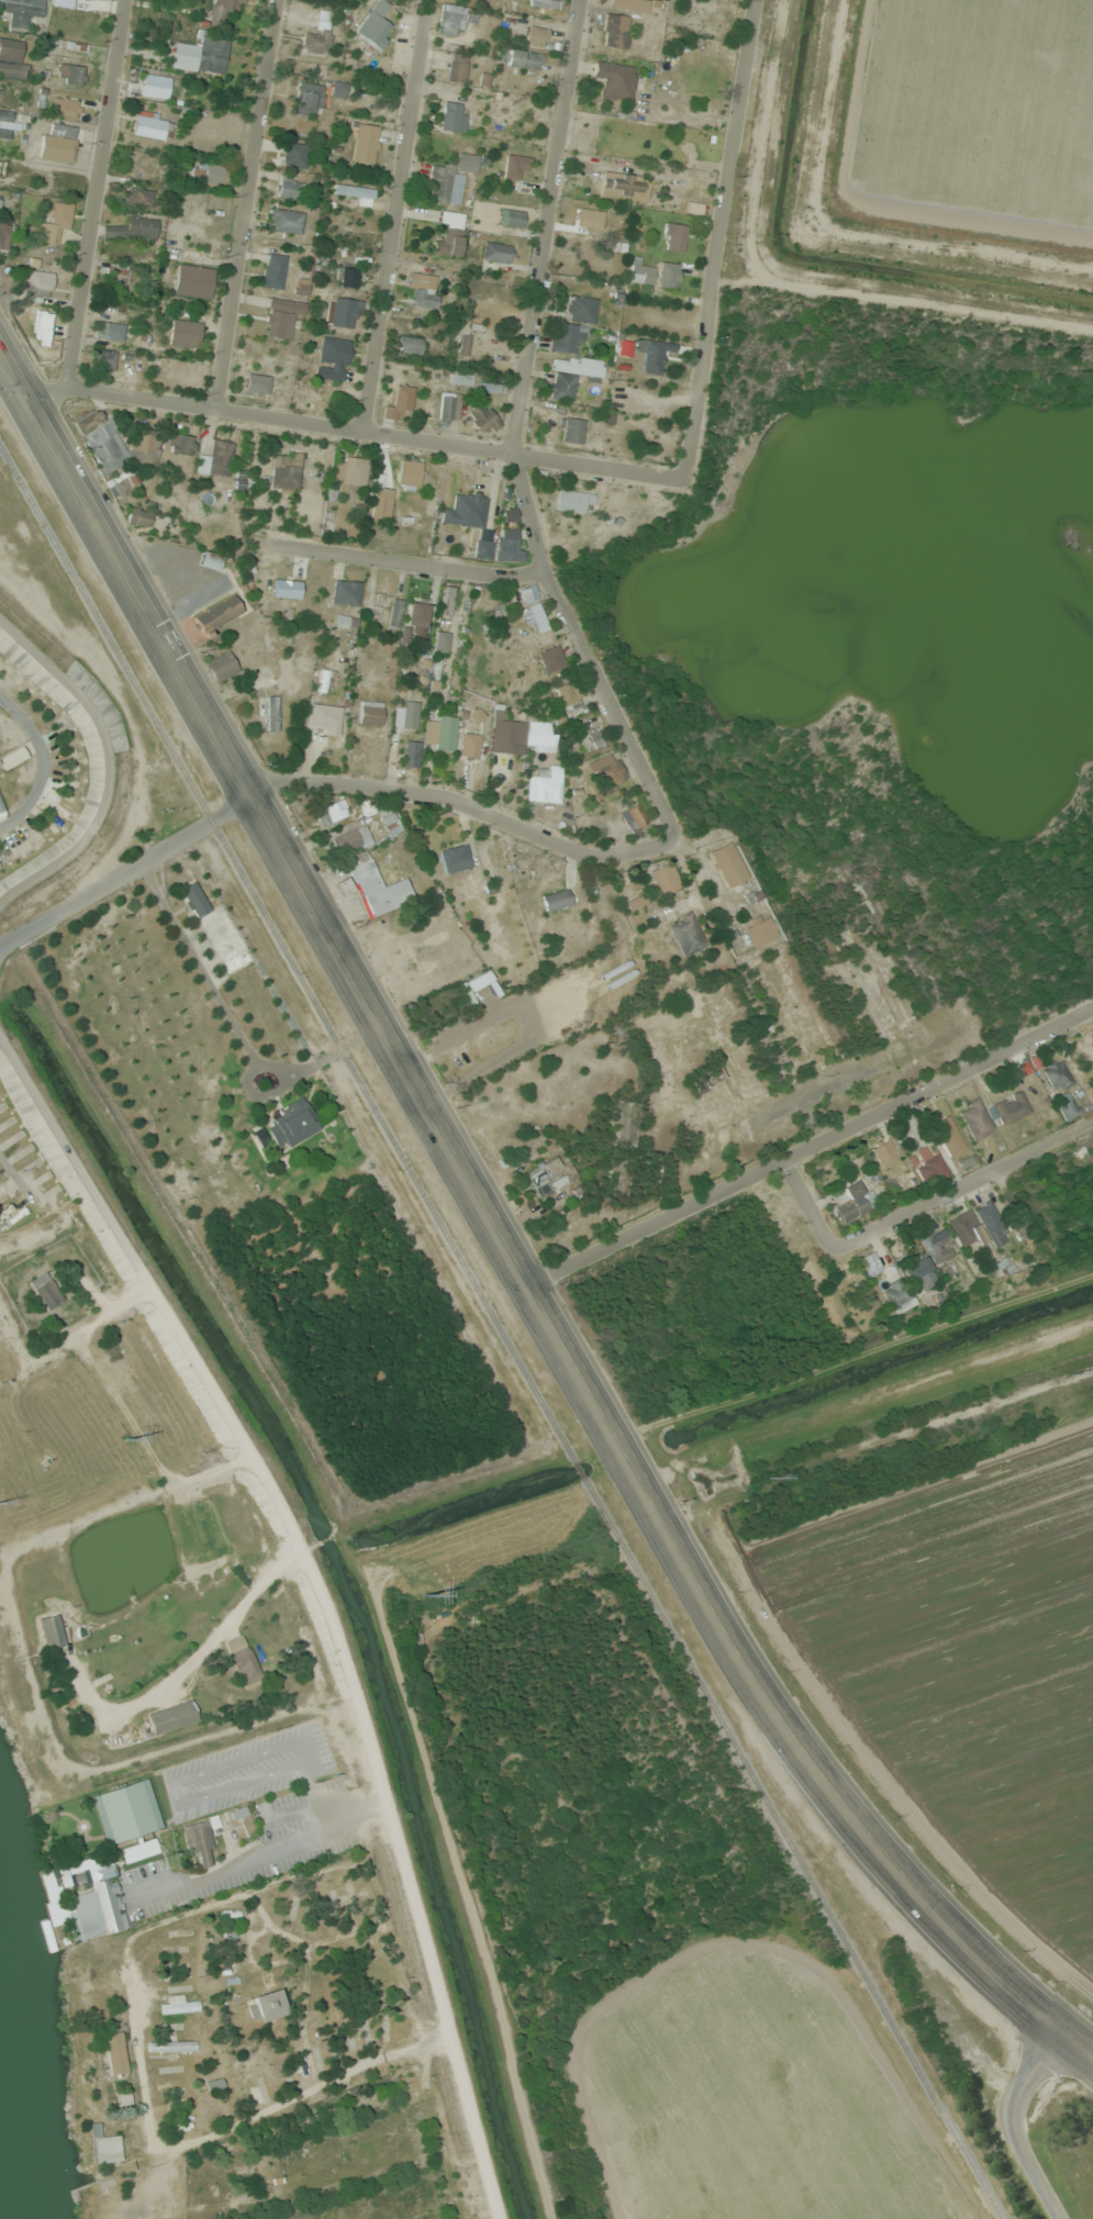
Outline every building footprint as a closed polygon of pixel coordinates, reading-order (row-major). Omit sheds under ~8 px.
[(29,18),(41,20),(44,0),(0,0),(0,13),(9,14),(8,26),(27,29),(29,18)] [(221,22),(223,11),(240,14),(242,0),(212,0),(209,20),(221,22)] [(382,0),(375,0),(356,35),(381,48),(393,25),(383,19),(390,4),(382,0)] [(646,13),(649,1),(643,0),(610,0),(609,5),(646,13)] [(460,35),(460,25),(475,25),(475,7),(439,7),(439,35),(460,35)] [(629,16),(605,14),(602,46),(626,49),(629,16)] [(304,52),(329,53),(329,18),(316,17),(316,33),(304,33),(304,52)] [(525,43),(544,45),(547,29),(528,26),(525,43)] [(200,47),(175,43),(171,68),(223,76),(228,41),(202,36),(200,47)] [(25,78),(26,65),(20,65),(22,41),(0,39),(0,76),(25,78)] [(505,71),(538,76),(542,54),(509,49),(505,71)] [(462,83),(468,57),(452,53),(446,80),(462,83)] [(600,99),(632,102),(636,67),(595,62),(593,76),(603,77),(600,99)] [(58,83),(86,83),(86,65),(58,65),(58,83)] [(140,95),(167,100),(171,79),(143,74),(140,95)] [(322,108),(323,90),(298,88),(296,116),(315,117),(315,107),(322,108)] [(80,98),(52,99),(53,117),(81,115),(80,98)] [(465,131),(467,104),(443,103),(442,130),(465,131)] [(11,122),(12,112),(0,111),(0,121),(11,122)] [(174,119),(138,111),(133,133),(169,142),(174,119)] [(45,158),(69,164),(74,141),(83,143),(86,130),(53,123),(45,158)] [(379,126),(356,124),(353,161),(375,163),(379,126)] [(0,129),(0,136),(8,138),(9,131),(0,129)] [(679,156),(700,157),(701,140),(680,139),(679,156)] [(305,167),(306,145),(285,143),(284,166),(305,167)] [(478,172),(478,155),(458,154),(458,171),(478,172)] [(528,157),(507,155),(505,178),(526,180),(528,157)] [(9,177),(10,159),(0,159),(0,176),(9,177)] [(230,169),(199,161),(195,177),(226,185),(230,169)] [(429,201),(453,203),(454,191),(462,192),(462,178),(455,177),(455,166),(431,165),(429,201)] [(601,197),(648,202),(651,177),(603,172),(601,197)] [(293,174),(279,174),(279,199),(303,199),(303,182),(293,182),(293,174)] [(675,195),(702,198),(705,180),(677,177),(675,195)] [(374,190),(336,184),(335,193),(359,197),(358,205),(372,207),(374,190)] [(151,208),(153,192),(126,188),(124,204),(151,208)] [(73,204),(53,202),(51,223),(39,222),(37,241),(58,243),(59,230),(70,231),(73,204)] [(501,224),(519,227),(521,211),(503,208),(501,224)] [(271,231),(302,234),(304,212),(273,209),(271,231)] [(581,234),(607,238),(610,216),(585,212),(581,234)] [(157,219),(128,217),(127,227),(104,226),(104,235),(157,237),(157,219)] [(687,226),(666,223),(662,248),(683,252),(687,226)] [(11,227),(0,225),(0,249),(7,250),(11,227)] [(437,250),(455,258),(465,234),(447,226),(437,250)] [(509,264),(513,247),(486,241),(482,258),(509,264)] [(286,256),(266,253),(263,287),(282,289),(286,256)] [(680,265),(662,261),(657,286),(676,289),(680,265)] [(129,264),(103,264),(103,283),(129,283),(129,264)] [(651,285),(654,267),(632,264),(629,282),(651,285)] [(211,298),(214,269),(178,265),(175,295),(211,298)] [(360,269),(343,267),(340,286),(357,289),(360,269)] [(416,288),(416,308),(437,308),(437,275),(410,275),(410,288),(416,288)] [(48,277),(24,282),(28,300),(51,296),(48,277)] [(309,280),(298,278),(297,294),(307,295),(309,280)] [(325,323),(354,329),(360,302),(331,296),(325,323)] [(593,323),(596,298),(568,296),(566,321),(593,323)] [(306,302),(269,298),(264,336),(291,340),(294,314),(304,315),(306,302)] [(169,343),(197,348),(201,324),(173,319),(169,343)] [(122,342),(124,324),(97,322),(95,339),(122,342)] [(574,353),(576,342),(581,342),(584,326),(560,323),(557,339),(549,339),(548,350),(574,353)] [(397,353),(422,356),(424,338),(399,336),(397,353)] [(461,354),(468,354),(469,336),(463,336),(461,354)] [(344,382),(350,341),(322,337),(318,364),(316,377),(344,382)] [(671,353),(673,344),(635,338),(633,350),(642,352),(639,372),(659,375),(662,352),(671,353)] [(116,352),(94,349),(92,368),(114,370),(116,352)] [(571,400),(575,376),(600,378),(602,362),(552,356),(551,371),(548,397),(571,400)] [(268,394),(270,376),(247,374),(244,391),(268,394)] [(411,411),(414,387),(396,385),(393,410),(411,411)] [(320,410),(322,391),(310,389),(307,408),(320,410)] [(461,395),(441,395),(440,420),(460,420),(461,395)] [(501,424),(482,401),(466,414),(485,437),(501,424)] [(72,422),(95,464),(101,476),(128,461),(154,463),(157,462),(158,436),(135,434),(135,445),(125,450),(112,426),(113,418),(103,417),(99,411),(93,410),(72,422)] [(585,420),(559,420),(559,442),(585,442),(585,420)] [(193,436),(171,436),(171,454),(193,454),(193,436)] [(199,455),(198,473),(229,475),(232,442),(211,441),(210,456),(199,455)] [(299,489),(301,454),(273,452),(272,488),(299,489)] [(336,483),(366,483),(366,458),(336,458),(336,483)] [(419,492),(422,462),(400,459),(397,490),(419,492)] [(117,496),(140,484),(134,471),(110,483),(117,496)] [(393,489),(374,487),(371,517),(390,519),(393,489)] [(445,506),(443,524),(483,529),(488,495),(456,491),(454,507),(445,506)] [(590,510),(588,491),(558,494),(560,513),(590,510)] [(153,512),(130,508),(127,523),(150,527),(153,512)] [(498,561),(522,561),(522,530),(498,530),(498,561)] [(492,542),(475,542),(475,559),(492,559),(492,542)] [(199,566),(219,572),(223,556),(204,551),(199,566)] [(332,603),(358,606),(361,583),(334,580),(332,603)] [(519,591),(524,603),(539,597),(534,585),(519,591)] [(456,588),(444,586),(440,613),(452,615),(456,588)] [(243,612),(233,594),(192,617),(202,635),(243,612)] [(405,601),(395,599),(386,629),(396,632),(405,601)] [(427,599),(409,599),(409,626),(427,626),(427,599)] [(523,607),(527,627),(537,625),(539,632),(547,630),(542,603),(523,607)] [(358,616),(337,615),(337,628),(357,629),(358,616)] [(450,633),(436,632),(434,652),(448,653),(450,633)] [(537,654),(546,674),(566,665),(558,645),(537,654)] [(205,663),(216,683),(239,670),(228,650),(205,663)] [(571,682),(554,687),(561,707),(577,702),(571,682)] [(278,697),(267,697),(267,731),(278,731),(278,697)] [(383,702),(361,702),(361,725),(371,726),(371,718),(383,718),(383,702)] [(402,729),(418,729),(419,702),(403,702),(402,729)] [(503,705),(494,705),(491,754),(523,755),(525,724),(502,723),(503,705)] [(309,726),(339,729),(341,710),(311,707),(309,726)] [(437,722),(427,720),(423,746),(453,751),(458,718),(438,715),(437,722)] [(554,722),(528,722),(527,753),(554,753),(554,722)] [(596,749),(606,744),(597,726),(587,731),(596,749)] [(461,756),(478,758),(481,735),(464,733),(461,756)] [(418,766),(418,741),(405,741),(405,766),(418,766)] [(3,770),(26,757),(20,746),(0,757),(0,764),(3,770)] [(598,798),(629,783),(617,759),(595,770),(601,781),(592,786),(598,798)] [(529,777),(528,801),(560,801),(561,767),(539,766),(539,777),(529,777)] [(322,826),(349,814),(342,799),(315,811),(322,826)] [(381,811),(375,799),(361,806),(367,817),(381,811)] [(633,835),(651,825),(638,803),(620,814),(633,835)] [(373,842),(365,825),(332,840),(339,856),(373,842)] [(709,852),(727,888),(749,877),(730,841),(709,852)] [(446,874),(473,867),(467,844),(440,851),(446,874)] [(367,919),(415,902),(407,878),(396,882),(383,845),(345,858),(367,919)] [(648,871),(660,896),(681,886),(669,861),(648,871)] [(341,895),(353,888),(347,877),(335,884),(341,895)] [(179,892),(197,916),(210,906),(193,882),(179,892)] [(543,895),(547,912),(575,904),(570,888),(543,895)] [(199,919),(229,974),(254,960),(224,905),(199,919)] [(668,922),(684,956),(707,946),(690,911),(668,922)] [(744,928),(755,948),(778,935),(768,915),(744,928)] [(1074,1083),(1059,1057),(1041,1068),(1056,1094),(1074,1083)] [(688,1078),(697,1093),(724,1078),(716,1063),(688,1078)] [(989,1107),(1000,1128),(1031,1110),(1020,1090),(989,1107)] [(1054,1100),(1067,1121),(1081,1113),(1068,1091),(1054,1100)] [(995,1129),(976,1098),(958,1109),(976,1141),(995,1129)] [(276,1113),(279,1120),(265,1126),(278,1151),(315,1132),(300,1101),(276,1113)] [(933,1122),(948,1157),(965,1150),(950,1115),(933,1122)] [(883,1169),(898,1159),(887,1140),(871,1149),(883,1169)] [(914,1164),(923,1184),(947,1173),(938,1153),(914,1164)] [(563,1154),(526,1169),(537,1195),(573,1180),(563,1154)] [(868,1189),(862,1193),(855,1181),(826,1197),(841,1224),(877,1203),(868,1189)] [(10,1196),(0,1184),(0,1205),(10,1196)] [(1010,1237),(988,1200),(973,1209),(995,1246),(1010,1237)] [(960,1251),(984,1240),(971,1209),(947,1220),(960,1251)] [(945,1246),(943,1232),(925,1235),(929,1262),(952,1259),(950,1245),(945,1246)] [(858,1258),(868,1276),(881,1269),(871,1251),(858,1258)] [(904,1266),(913,1281),(931,1270),(923,1256),(904,1266)] [(44,1273),(60,1298),(46,1308),(30,1282),(44,1273)] [(915,1303),(901,1276),(879,1288),(893,1315),(915,1303)] [(54,1616),(62,1644),(46,1649),(37,1620),(54,1616)] [(241,1635),(257,1673),(245,1679),(241,1666),(236,1669),(224,1641),(241,1635)] [(189,1701),(197,1720),(155,1735),(148,1715),(189,1701)] [(145,1780),(160,1826),(107,1843),(91,1797),(145,1780)] [(205,1821),(212,1847),(207,1848),(211,1864),(200,1867),(196,1851),(190,1852),(183,1827),(205,1821)] [(160,1853),(155,1837),(119,1849),(125,1865),(160,1853)] [(55,1866),(61,1888),(70,1885),(68,1875),(87,1870),(89,1880),(115,1873),(110,1852),(55,1866)] [(108,1878),(109,1883),(114,1882),(116,1892),(112,1893),(122,1928),(74,1941),(66,1913),(73,1911),(68,1897),(91,1891),(90,1884),(108,1878)] [(234,1960),(235,1974),(221,1974),(220,1961),(234,1960)] [(271,1992),(278,2010),(258,2017),(253,1998),(271,1992)] [(198,2001),(199,2010),(161,2014),(161,2005),(169,2004),(169,1996),(183,1995),(183,2003),(198,2001)] [(102,2036),(119,2033),(125,2071),(109,2073),(102,2036)] [(148,2042),(148,2051),(196,2050),(196,2042),(177,2042),(176,2034),(159,2034),(159,2042),(148,2042)] [(221,2078),(223,2088),(209,2092),(207,2083),(221,2078)] [(88,2126),(89,2140),(94,2139),(97,2161),(119,2159),(116,2137),(102,2139),(100,2125),(88,2126)]
